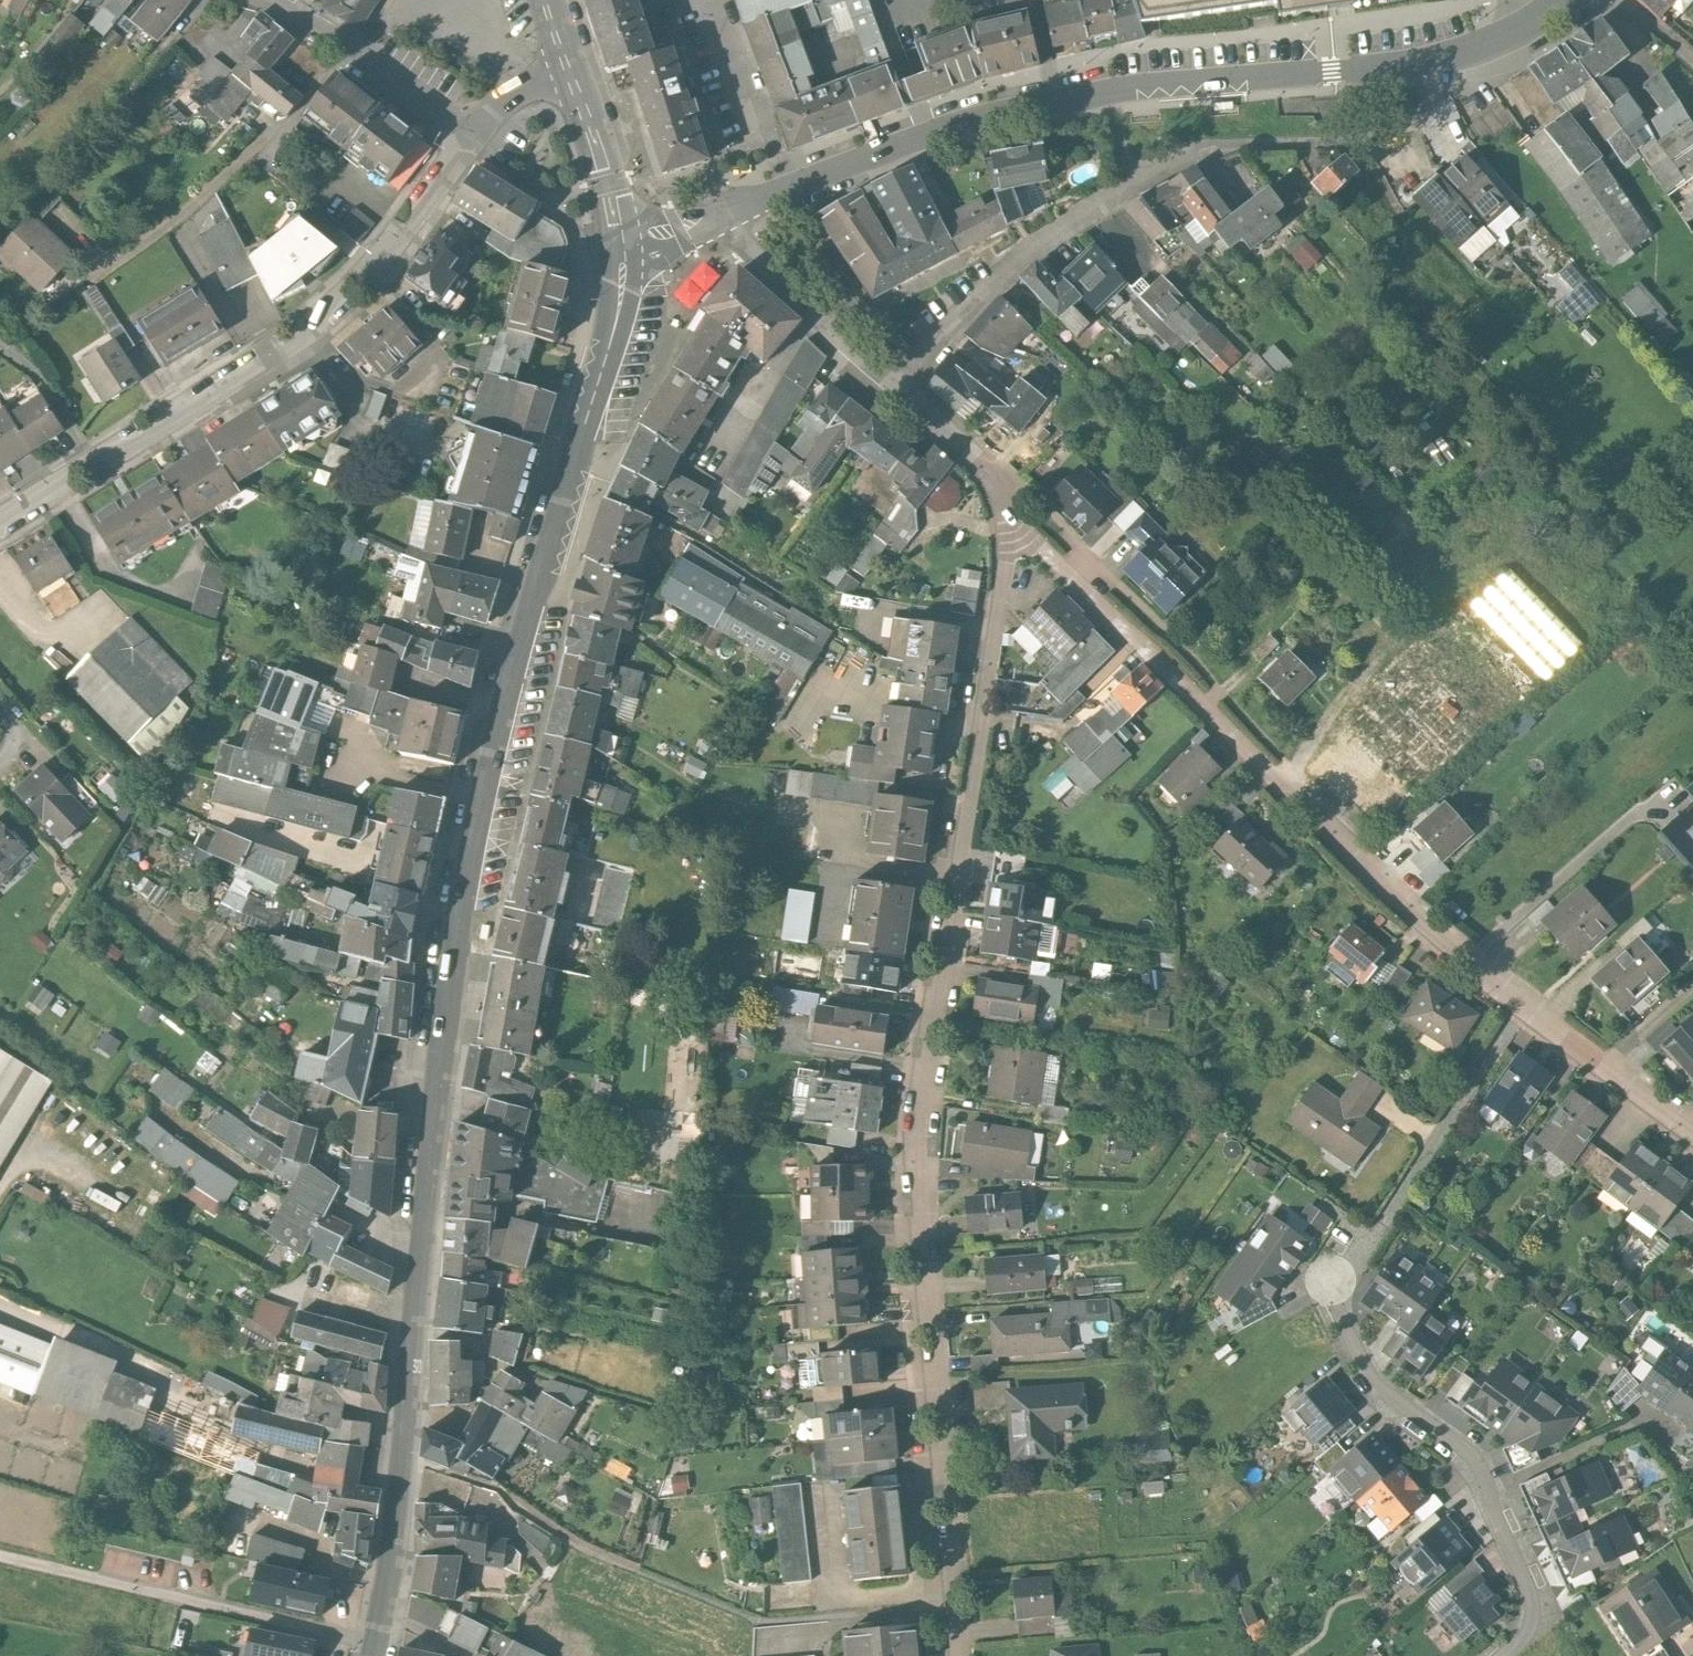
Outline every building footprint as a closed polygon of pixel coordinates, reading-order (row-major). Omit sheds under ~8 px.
[(97,23),(109,34),(124,16),(129,9),(118,0),(116,0),(97,23)] [(124,16),(135,24),(152,2),(151,0),(138,0),(135,4),(129,9),(124,16)] [(152,2),(135,24),(158,43),(192,0),(154,0),(152,2)] [(372,0),(334,0),(327,10),(358,30),(367,17),(376,2),(372,0)] [(590,10),(620,0),(587,0),(590,10)] [(590,10),(613,71),(630,65),(672,51),(675,50),(666,26),(653,31),(644,7),(638,9),(636,0),(620,0),(590,10)] [(796,34),(832,21),(827,8),(824,0),(734,0),(745,32),(789,16),(796,34)] [(868,0),(824,0),(827,8),(844,2),(863,50),(884,42),(868,0)] [(941,10),(966,3),(966,0),(938,0),(941,10)] [(1044,8),(1054,49),(1088,42),(1080,3),(1079,0),(1078,0),(1044,8)] [(1080,3),(1088,42),(1117,35),(1110,4),(1110,0),(1094,0),(1080,3)] [(1133,0),(1129,0),(1110,4),(1117,35),(1119,37),(1120,44),(1147,40),(1141,23),(1133,0)] [(1141,23),(1276,4),(1278,18),(1341,7),(1394,0),(1133,0),(1141,23)] [(1657,18),(1670,3),(1680,13),(1673,21),(1692,39),(1692,0),(1637,0),(1657,18)] [(276,25),(263,14),(242,38),(256,49),(276,25)] [(806,57),(796,34),(789,16),(745,32),(761,74),(783,65),(806,57)] [(1029,17),(971,30),(988,81),(1039,69),(1029,17)] [(1627,54),(1599,18),(1564,45),(1611,106),(1627,94),(1617,82),(1602,79),(1599,75),(1627,54)] [(295,40),(276,25),(256,49),(246,59),(265,75),(269,71),(295,40)] [(971,30),(918,49),(927,75),(900,85),(909,110),(988,81),(971,30)] [(884,42),(863,50),(871,72),(845,82),(862,127),(909,110),(900,85),(884,42)] [(1564,45),(1526,68),(1551,104),(1583,85),(1586,90),(1584,103),(1596,118),(1606,111),(1611,106),(1564,45)] [(708,161),(672,51),(630,65),(668,174),(708,161)] [(806,57),(783,65),(761,74),(777,114),(798,106),(792,91),(806,86),(816,82),(806,57)] [(303,99),(269,71),(265,75),(246,59),(233,75),(253,91),(254,89),(265,98),(288,118),(303,99)] [(1677,101),(1660,72),(1644,84),(1662,110),(1677,101)] [(382,109),(338,74),(296,129),(339,162),(349,151),(382,109)] [(253,91),(233,75),(212,105),(218,110),(224,103),(235,112),(246,99),(257,108),(265,98),(254,89),(253,91)] [(845,82),(809,95),(806,86),(792,91),(798,106),(813,145),(862,127),(845,82)] [(1611,106),(1606,111),(1619,130),(1641,114),(1627,94),(1611,106)] [(1662,110),(1650,119),(1678,158),(1683,155),(1692,172),(1692,128),(1677,101),(1662,110)] [(1565,104),(1520,136),(1607,260),(1653,229),(1565,104)] [(798,106),(777,114),(792,153),(813,145),(798,106)] [(424,141),(382,109),(349,151),(364,163),(362,165),(372,173),(374,171),(390,184),(424,141)] [(1619,130),(1606,111),(1596,118),(1592,122),(1606,142),(1602,151),(1613,168),(1635,151),(1619,130)] [(992,162),(986,163),(995,194),(999,205),(1012,231),(1026,224),(1016,194),(1050,186),(1045,147),(991,156),(992,162)] [(1345,153),(1314,180),(1330,197),(1360,168),(1345,153)] [(1510,188),(1481,154),(1471,163),(1500,196),(1510,188)] [(1471,163),(1466,157),(1442,179),(1482,226),(1507,204),(1500,196),(1471,163)] [(1198,164),(1157,190),(1181,225),(1182,224),(1193,216),(1181,198),(1209,180),(1198,164)] [(520,193),(479,167),(454,206),(495,232),(520,193)] [(930,201),(913,167),(874,187),(875,189),(888,214),(903,243),(942,223),(930,201)] [(271,174),(228,215),(250,257),(277,244),(279,248),(284,243),(281,240),(300,217),(301,218),(311,206),(271,174)] [(1482,226),(1442,179),(1416,200),(1457,246),(1482,226)] [(1235,214),(1209,180),(1181,198),(1193,216),(1209,235),(1215,230),(1235,214)] [(888,214),(875,189),(862,197),(873,215),(876,220),(888,214)] [(1181,225),(1157,190),(1127,208),(1155,241),(1181,225)] [(1235,214),(1215,230),(1229,249),(1230,250),(1243,240),(1251,251),(1282,228),(1274,217),(1283,210),(1268,191),(1235,214)] [(559,231),(533,215),(540,204),(520,193),(495,232),(487,246),(511,258),(528,264),(557,271),(564,244),(559,231)] [(862,197),(860,193),(819,218),(853,271),(894,249),(876,220),(873,215),(862,197)] [(943,195),(930,201),(942,223),(945,231),(958,224),(954,216),(943,195)] [(958,224),(945,231),(960,258),(1012,231),(999,205),(985,212),(981,203),(954,216),(958,224)] [(355,207),(337,227),(357,244),(375,224),(355,207)] [(75,257),(34,216),(1,249),(42,290),(75,257)] [(1193,216),(1182,224),(1187,232),(1181,236),(1200,256),(1215,244),(1209,235),(1193,216)] [(281,240),(284,243),(279,248),(277,244),(250,257),(274,304),(306,288),(301,277),(308,271),(317,279),(341,250),(301,218),(300,217),(281,240)] [(259,276),(231,220),(199,236),(200,238),(203,237),(209,251),(220,245),(227,259),(217,265),(229,289),(227,290),(228,292),(259,276)] [(894,249),(853,271),(873,307),(960,258),(945,231),(942,223),(903,243),(894,249)] [(1223,253),(1229,249),(1215,230),(1209,235),(1215,244),(1223,253)] [(467,251),(441,231),(425,253),(423,252),(419,254),(416,259),(415,262),(417,263),(405,280),(427,296),(428,304),(436,303),(447,311),(467,283),(459,278),(467,267),(463,264),(462,258),(467,251)] [(1096,246),(1063,279),(1065,281),(1081,298),(1095,312),(1124,284),(1111,270),(1115,265),(1096,246)] [(1571,260),(1560,270),(1575,287),(1557,303),(1575,322),(1604,295),(1571,260)] [(557,271),(528,264),(510,331),(537,338),(555,344),(574,277),(557,271)] [(1065,281),(1059,286),(1039,265),(1023,279),(1059,318),(1081,298),(1065,281)] [(740,270),(706,309),(749,347),(783,308),(740,270)] [(1178,333),(1198,313),(1162,278),(1142,297),(1144,299),(1178,333)] [(1665,342),(1683,326),(1640,279),(1622,295),(1665,342)] [(200,287),(158,314),(155,309),(141,317),(144,323),(141,325),(168,368),(227,331),(200,287)] [(433,337),(399,299),(388,309),(422,346),(433,337)] [(1001,299),(967,335),(980,347),(1004,358),(1032,328),(1001,299)] [(1177,352),(1187,342),(1178,333),(1144,299),(1134,308),(1177,352)] [(801,324),(783,308),(749,347),(767,363),(801,324)] [(388,309),(339,352),(353,368),(363,359),(381,378),(401,362),(402,363),(422,346),(388,309)] [(1241,356),(1198,313),(1178,333),(1187,342),(1222,376),(1241,356)] [(749,347),(712,316),(679,370),(719,396),(725,400),(732,387),(728,384),(749,347)] [(510,331),(505,329),(498,351),(484,347),(477,370),(490,374),(489,376),(517,385),(517,384),(524,363),(529,364),(537,338),(510,331)] [(809,339),(787,376),(807,390),(828,356),(809,339)] [(115,340),(84,360),(94,374),(96,373),(111,397),(110,398),(111,400),(142,381),(140,379),(138,380),(133,371),(133,370),(125,354),(124,354),(115,340)] [(1276,346),(1265,354),(1276,368),(1287,359),(1276,346)] [(1257,353),(1245,364),(1262,383),(1274,372),(1257,353)] [(1011,392),(974,361),(968,368),(951,355),(935,375),(966,401),(972,394),(994,413),(1011,392)] [(719,396),(679,370),(643,427),(680,456),(719,396)] [(313,372),(303,378),(302,376),(291,384),(292,386),(276,396),(275,394),(261,403),(262,405),(256,409),(257,409),(283,450),(296,441),(298,444),(307,439),(308,440),(314,441),(320,437),(320,431),(320,430),(326,426),(324,422),(338,412),(335,407),(336,401),(330,390),(324,389),(313,372)] [(966,401),(935,375),(929,382),(958,411),(966,401)] [(557,396),(517,384),(517,385),(489,376),(474,426),(541,450),(557,396)] [(787,376),(760,422),(780,435),(798,407),(807,390),(787,376)] [(1013,394),(1011,392),(994,413),(1001,419),(1019,433),(1039,409),(1037,407),(1045,398),(1024,381),(1013,394)] [(828,385),(800,423),(806,427),(790,448),(793,451),(803,457),(805,459),(848,400),(828,385)] [(386,396),(373,391),(365,416),(377,421),(386,396)] [(43,398),(12,418),(33,452),(65,432),(43,398)] [(850,402),(838,424),(835,422),(794,480),(814,494),(851,446),(872,418),(850,402)] [(257,409),(208,440),(211,445),(212,448),(237,486),(286,455),(283,450),(257,409)] [(33,452),(12,418),(7,411),(0,415),(0,473),(33,452)] [(913,449),(872,418),(851,446),(863,454),(858,462),(868,469),(853,489),(889,516),(903,497),(896,491),(904,481),(894,473),(913,449)] [(760,422),(722,484),(744,500),(753,484),(765,463),(763,462),(776,443),(780,435),(760,422)] [(541,450),(474,426),(468,445),(451,453),(449,458),(459,476),(450,504),(474,510),(499,514),(519,521),(541,450)] [(680,456),(643,427),(624,467),(702,509),(709,493),(680,478),(677,478),(676,481),(669,478),(680,456)] [(789,453),(776,443),(763,462),(765,463),(778,471),(789,453)] [(353,452),(332,444),(324,466),(346,473),(353,452)] [(212,448),(163,478),(191,523),(241,493),(237,486),(212,448)] [(366,453),(354,448),(353,452),(346,473),(359,478),(366,453)] [(952,463),(936,450),(927,460),(913,449),(894,473),(904,481),(896,491),(903,497),(915,505),(920,499),(936,511),(949,511),(958,500),(958,486),(943,475),(952,463)] [(803,457),(793,451),(782,468),(791,474),(803,457)] [(778,471),(765,463),(753,484),(765,491),(778,471)] [(702,509),(624,467),(608,502),(646,518),(647,515),(654,502),(684,519),(683,521),(701,531),(702,529),(710,514),(702,509)] [(1111,497),(1081,467),(1052,497),(1086,531),(1104,513),(1116,501),(1111,497)] [(1367,469),(1354,477),(1362,490),(1375,481),(1367,469)] [(191,523),(163,478),(92,523),(121,567),(191,523)] [(1104,513),(1114,522),(1134,501),(1120,487),(1111,497),(1116,501),(1104,513)] [(889,516),(885,521),(910,540),(917,530),(915,505),(903,497),(889,516)] [(1114,522),(1124,532),(1145,511),(1134,501),(1114,522)] [(472,511),(437,502),(427,552),(461,559),(463,559),(472,511)] [(646,518),(608,502),(588,565),(636,579),(653,519),(647,515),(646,518)] [(1169,533),(1145,511),(1124,532),(1144,552),(1126,571),(1138,583),(1139,582),(1149,591),(1148,593),(1148,595),(1148,597),(1150,599),(1151,600),(1153,601),(1155,600),(1156,601),(1157,599),(1165,606),(1164,607),(1169,611),(1206,573),(1187,555),(1187,549),(1186,548),(1175,548),(1170,554),(1159,543),(1169,533)] [(519,521),(499,514),(492,537),(513,543),(519,521)] [(720,519),(710,514),(702,529),(712,535),(720,519)] [(885,521),(875,534),(889,544),(901,553),(910,540),(885,521)] [(875,534),(852,566),(866,577),(889,544),(875,534)] [(52,538),(16,561),(37,594),(64,578),(73,572),(52,538)] [(832,634),(795,610),(791,616),(743,587),(747,580),(691,546),(660,599),(785,669),(804,680),(832,634)] [(427,552),(424,551),(422,561),(431,564),(458,571),(461,559),(427,552)] [(231,571),(207,564),(192,615),(216,624),(231,571)] [(636,579),(588,565),(574,618),(611,628),(621,630),(628,632),(632,634),(636,622),(643,623),(651,596),(645,594),(648,582),(636,579)] [(836,565),(827,581),(837,588),(847,572),(836,565)] [(1473,602),(1544,678),(1583,642),(1512,566),(1473,602)] [(500,584),(430,567),(417,622),(442,629),(446,612),(488,624),(500,584)] [(958,568),(955,586),(980,590),(983,572),(958,568)] [(860,583),(849,575),(835,592),(850,594),(860,583)] [(80,604),(64,578),(37,594),(39,597),(42,594),(56,616),(52,618),(54,621),(80,604)] [(980,590),(955,586),(951,611),(976,615),(980,590)] [(1095,631),(1059,593),(1026,624),(1045,643),(1063,662),(1095,631)] [(574,618),(565,656),(614,668),(622,638),(626,639),(628,632),(621,630),(611,628),(574,618)] [(960,629),(893,618),(886,661),(905,664),(904,665),(954,672),(960,629)] [(194,683),(131,621),(77,675),(52,650),(43,658),(131,746),(194,683)] [(1440,621),(1380,676),(1453,754),(1512,699),(1440,621)] [(385,631),(364,623),(356,644),(363,646),(377,651),(385,631)] [(1045,643),(1026,624),(1017,633),(1035,653),(1045,643)] [(413,638),(387,626),(385,631),(377,651),(400,657),(405,658),(413,638)] [(1116,653),(1095,631),(1063,662),(1041,683),(1062,704),(1078,689),(1116,653)] [(1016,647),(1017,633),(1006,632),(1005,646),(1016,647)] [(1262,662),(1279,643),(1269,635),(1252,654),(1262,662)] [(434,645),(413,638),(405,658),(403,662),(429,670),(434,645)] [(480,652),(436,641),(434,645),(429,670),(472,689),(480,652)] [(377,651),(363,646),(353,680),(390,691),(400,657),(377,651)] [(1313,677),(1288,652),(1261,679),(1286,704),(1313,677)] [(565,656),(558,688),(600,698),(600,696),(603,684),(609,686),(614,668),(565,656)] [(294,662),(290,673),(316,683),(332,689),(337,678),(294,662)] [(954,672),(904,665),(898,708),(939,714),(947,716),(954,672)] [(1142,666),(1128,679),(1124,675),(1118,680),(1122,684),(1113,693),(1126,707),(1112,719),(1104,711),(1098,716),(1087,727),(1084,725),(1063,744),(1074,755),(1098,780),(1126,754),(1111,739),(1164,689),(1142,666)] [(277,668),(260,712),(300,727),(316,683),(290,673),(277,668)] [(643,675),(614,668),(609,686),(603,684),(600,696),(634,714),(643,675)] [(804,680),(785,669),(755,711),(778,724),(804,680)] [(414,698),(390,691),(353,680),(345,708),(373,716),(371,724),(390,730),(389,733),(403,737),(414,698)] [(1376,683),(1346,713),(1418,787),(1449,757),(1376,683)] [(1087,705),(1098,716),(1104,711),(1112,719),(1126,707),(1113,693),(1106,686),(1087,705)] [(600,698),(558,688),(546,736),(591,747),(607,757),(613,736),(591,731),(600,698)] [(1086,697),(1078,689),(1062,704),(1050,715),(1065,718),(1086,697)] [(466,714),(414,698),(403,737),(401,755),(408,757),(438,762),(454,765),(466,714)] [(898,708),(886,707),(883,729),(889,730),(888,738),(881,737),(878,761),(877,765),(877,766),(895,769),(929,774),(932,758),(929,758),(933,734),(936,734),(939,714),(898,708)] [(275,787),(282,789),(289,762),(312,766),(321,733),(300,727),(260,712),(244,750),(226,746),(219,772),(222,772),(275,787)] [(1193,740),(1198,746),(1210,734),(1204,728),(1193,740)] [(591,747),(546,736),(537,784),(613,810),(619,792),(585,779),(591,747)] [(1198,746),(1162,780),(1184,803),(1204,783),(1220,768),(1198,746)] [(872,752),(852,749),(848,778),(865,780),(867,763),(877,765),(878,761),(871,760),(872,752)] [(1098,780),(1074,755),(1042,784),(1051,793),(1069,777),(1084,793),(1098,780)] [(438,762),(408,757),(408,759),(394,757),(391,777),(435,783),(438,762)] [(704,766),(692,759),(686,770),(698,776),(704,766)] [(895,769),(877,766),(877,765),(867,763),(865,780),(880,783),(893,784),(895,769)] [(60,784),(45,767),(17,793),(58,838),(71,825),(74,828),(88,815),(78,803),(60,784)] [(799,796),(802,771),(790,769),(786,794),(799,796)] [(811,798),(814,773),(802,771),(799,796),(811,798)] [(275,787),(222,772),(214,802),(267,814),(275,787)] [(837,802),(841,777),(814,773),(811,798),(837,802)] [(88,794),(70,775),(60,784),(78,803),(88,794)] [(848,778),(841,777),(837,802),(878,807),(879,795),(878,795),(880,783),(865,780),(848,778)] [(1184,803),(1181,806),(1192,817),(1215,794),(1204,783),(1184,803)] [(356,816),(358,808),(282,789),(275,787),(267,814),(360,839),(364,833),(368,820),(356,816)] [(446,801),(398,790),(392,815),(388,814),(384,809),(376,808),(373,821),(389,825),(437,836),(446,801)] [(932,803),(879,795),(878,807),(871,855),(924,862),(932,803)] [(571,806),(536,797),(523,845),(559,854),(568,821),(571,806)] [(1227,797),(1206,818),(1225,836),(1240,820),(1241,821),(1247,815),(1227,797)] [(1445,802),(1414,830),(1441,860),(1472,832),(1445,802)] [(597,813),(571,806),(568,821),(581,825),(577,838),(590,841),(597,813)] [(1680,813),(1658,835),(1692,871),(1692,827),(1680,813)] [(1225,836),(1216,846),(1260,889),(1288,860),(1273,845),(1270,848),(1241,821),(1240,820),(1225,836)] [(4,883),(11,876),(12,868),(9,866),(24,852),(0,825),(0,883),(4,883)] [(437,836),(389,825),(378,883),(423,897),(437,836)] [(298,860),(222,829),(218,837),(208,833),(201,850),(325,901),(329,890),(293,874),(298,860)] [(559,854),(523,845),(508,908),(555,919),(570,856),(559,854)] [(998,853),(994,878),(1023,882),(1027,858),(998,853)] [(635,873),(608,867),(595,928),(622,934),(635,873)] [(1023,882),(994,878),(988,915),(1038,922),(1052,925),(1057,887),(1023,882)] [(913,890),(856,881),(845,951),(850,951),(903,959),(913,890)] [(423,897),(378,883),(373,904),(416,919),(423,897)] [(1555,911),(1542,922),(1543,923),(1562,945),(1567,941),(1579,954),(1614,923),(1582,887),(1555,911)] [(416,919),(373,904),(372,909),(354,902),(356,897),(335,889),(328,907),(336,910),(349,915),(412,938),(416,919)] [(816,894),(792,890),(784,941),(808,945),(816,894)] [(334,919),(336,910),(304,900),(302,908),(334,919)] [(1547,902),(1527,919),(1536,929),(1543,923),(1542,922),(1555,911),(1547,902)] [(555,919),(508,908),(496,957),(543,967),(549,939),(568,943),(573,923),(555,919)] [(412,938),(349,915),(342,953),(370,962),(385,966),(388,959),(409,965),(410,964),(412,938)] [(1038,922),(988,915),(986,934),(987,934),(984,953),(1032,960),(1038,922)] [(1642,918),(1616,941),(1625,951),(1637,940),(1638,941),(1652,929),(1642,918)] [(1384,952),(1349,924),(1332,946),(1334,948),(1331,952),(1337,957),(1326,970),(1347,987),(1356,976),(1365,984),(1371,976),(1377,969),(1373,966),(1381,956),(1384,952)] [(56,938),(41,927),(30,940),(45,952),(56,938)] [(125,950),(112,940),(102,953),(116,964),(125,950)] [(1625,951),(1591,979),(1618,1011),(1664,972),(1638,941),(1637,940),(1625,951)] [(342,953),(295,941),(290,961),(337,973),(342,953)] [(903,959),(850,951),(845,984),(873,989),(898,992),(903,959)] [(35,963),(22,956),(15,967),(26,973),(35,963)] [(1387,987),(1399,969),(1381,956),(1373,966),(1377,969),(1371,976),(1387,987)] [(543,967),(496,957),(478,1047),(515,1053),(531,1056),(546,968),(543,967)] [(409,965),(388,959),(385,966),(382,983),(412,987),(413,964),(410,964),(409,965)] [(258,990),(281,1005),(299,977),(277,962),(258,990)] [(385,966),(370,962),(366,978),(382,983),(385,966)] [(1413,974),(1401,966),(1399,969),(1387,987),(1383,994),(1395,1001),(1413,974)] [(1062,979),(1028,974),(1026,988),(1037,989),(1037,991),(1059,995),(1062,979)] [(60,994),(39,981),(29,998),(49,1010),(60,994)] [(1026,988),(978,981),(973,1016),(1032,1024),(1035,1004),(1037,991),(1037,989),(1026,988)] [(412,987),(382,983),(381,991),(378,1009),(372,1036),(376,1037),(409,1040),(411,1016),(412,987)] [(1428,983),(1406,1017),(1454,1049),(1476,1015),(1428,983)] [(873,989),(845,984),(843,998),(871,1002),(873,989)] [(381,991),(352,985),(349,1002),(378,1009),(381,991)] [(1059,995),(1037,991),(1035,1004),(1057,1007),(1059,995)] [(349,1002),(343,1000),(328,1057),(301,1050),(295,1076),(311,1080),(324,1084),(332,1090),(360,1102),(376,1037),(372,1036),(378,1009),(349,1002)] [(165,1012),(147,1002),(139,1015),(156,1026),(165,1012)] [(890,1019),(819,1008),(813,1044),(884,1055),(890,1019)] [(1662,1047),(1663,1047),(1682,1069),(1692,1059),(1692,1020),(1679,1032),(1662,1047)] [(1669,1021),(1646,1041),(1656,1053),(1663,1047),(1662,1047),(1679,1032),(1669,1021)] [(124,1041),(107,1031),(97,1048),(113,1058),(124,1041)] [(475,1046),(472,1046),(463,1088),(492,1093),(500,1076),(502,1070),(511,1071),(515,1053),(478,1047),(475,1046)] [(224,1060),(206,1047),(197,1062),(214,1076),(224,1060)] [(1043,1055),(994,1047),(988,1100),(1036,1106),(1043,1055)] [(52,1081),(0,1049),(0,1167),(52,1081)] [(1518,1058),(1506,1049),(1485,1079),(1497,1088),(1518,1058)] [(1497,1088),(1486,1102),(1518,1125),(1535,1102),(1552,1079),(1520,1055),(1518,1058),(1497,1088)] [(1682,1069),(1692,1082),(1692,1059),(1682,1069)] [(882,1068),(853,1064),(851,1076),(880,1081),(882,1068)] [(195,1087),(167,1066),(151,1088),(180,1110),(195,1087)] [(1314,1079),(1285,1120),(1352,1166),(1380,1125),(1365,1115),(1384,1088),(1387,1084),(1362,1067),(1360,1070),(1341,1098),(1314,1079)] [(851,1076),(842,1075),(842,1076),(833,1075),(832,1076),(801,1071),(796,1099),(810,1102),(876,1112),(880,1081),(851,1076)] [(531,1087),(500,1076),(492,1093),(489,1099),(525,1108),(531,1087)] [(304,1098),(326,1106),(332,1090),(324,1084),(311,1080),(304,1098)] [(1537,1137),(1570,1162),(1587,1139),(1608,1111),(1576,1086),(1537,1137)] [(317,1132),(295,1125),(298,1114),(270,1093),(253,1117),(289,1140),(287,1150),(284,1160),(306,1167),(317,1132)] [(525,1108),(489,1099),(482,1130),(522,1143),(529,1109),(525,1108)] [(876,1112),(810,1102),(806,1125),(832,1129),(859,1133),(872,1135),(876,1112)] [(1545,1110),(1535,1102),(1518,1125),(1528,1133),(1545,1110)] [(1068,1110),(1042,1106),(1039,1123),(1066,1127),(1068,1110)] [(208,1130),(297,1185),(306,1167),(284,1160),(287,1150),(220,1109),(208,1130)] [(160,1159),(179,1136),(151,1112),(133,1137),(160,1159)] [(399,1117),(361,1113),(357,1144),(353,1144),(351,1158),(355,1162),(394,1166),(399,1117)] [(482,1130),(458,1123),(449,1218),(490,1223),(494,1222),(496,1201),(510,1202),(511,1193),(513,1169),(520,1170),(521,1146),(522,1143),(482,1130)] [(1031,1135),(970,1127),(965,1166),(990,1169),(991,1165),(1008,1167),(1026,1169),(1027,1167),(1031,1135)] [(859,1133),(832,1129),(830,1145),(857,1149),(859,1133)] [(956,1131),(954,1156),(962,1157),(965,1132),(956,1131)] [(186,1177),(202,1153),(179,1136),(160,1159),(186,1177)] [(1600,1148),(1587,1139),(1570,1162),(1569,1162),(1581,1172),(1600,1148)] [(1132,1144),(1118,1142),(1116,1156),(1130,1158),(1132,1144)] [(1619,1163),(1601,1187),(1631,1209),(1665,1163),(1636,1142),(1619,1163)] [(834,1149),(799,1143),(799,1170),(814,1170),(814,1168),(834,1168),(834,1149)] [(558,1170),(521,1146),(520,1170),(513,1169),(511,1193),(545,1200),(544,1213),(597,1224),(610,1177),(592,1173),(589,1187),(558,1170)] [(1619,1163),(1600,1148),(1581,1172),(1601,1187),(1619,1163)] [(241,1179),(202,1153),(186,1177),(178,1188),(217,1216),(241,1179)] [(566,1156),(558,1170),(589,1187),(592,1173),(566,1156)] [(394,1166),(355,1162),(352,1199),(390,1218),(394,1166)] [(1691,1184),(1665,1163),(1631,1209),(1657,1229),(1675,1206),(1691,1184)] [(340,1190),(306,1167),(297,1185),(332,1204),(340,1190)] [(1026,1169),(1008,1167),(1007,1181),(1036,1182),(1036,1168),(1027,1167),(1026,1169)] [(834,1168),(814,1168),(814,1170),(814,1196),(867,1195),(867,1184),(873,1179),(873,1172),(867,1168),(834,1168)] [(332,1204),(297,1185),(291,1198),(323,1217),(324,1215),(326,1216),(332,1204)] [(867,1195),(814,1196),(815,1223),(832,1223),(868,1224),(873,1219),(873,1213),(868,1207),(867,1195)] [(1018,1195),(967,1200),(970,1233),(974,1233),(1022,1228),(1018,1195)] [(323,1217),(291,1198),(277,1223),(266,1216),(258,1227),(271,1235),(270,1236),(305,1258),(309,1252),(333,1264),(342,1246),(345,1248),(354,1231),(326,1216),(324,1215),(323,1217)] [(1331,1218),(1309,1204),(1301,1215),(1323,1230),(1331,1218)] [(1690,1218),(1675,1206),(1657,1229),(1672,1241),(1690,1218)] [(1271,1214),(1247,1248),(1289,1276),(1312,1243),(1271,1214)] [(490,1223),(449,1218),(445,1254),(486,1259),(490,1223)] [(537,1224),(514,1218),(502,1260),(526,1267),(537,1224)] [(1690,1218),(1672,1241),(1692,1257),(1692,1220),(1690,1218)] [(815,1223),(804,1223),(803,1237),(827,1236),(832,1236),(832,1223),(815,1223)] [(803,1237),(798,1237),(800,1256),(805,1256),(828,1254),(827,1236),(803,1237)] [(345,1248),(342,1246),(333,1264),(332,1266),(388,1294),(394,1271),(345,1248)] [(1247,1248),(1219,1291),(1243,1307),(1248,1311),(1259,1295),(1271,1303),(1289,1276),(1247,1248)] [(828,1254),(805,1256),(807,1279),(861,1274),(859,1251),(828,1254)] [(1385,1316),(1417,1271),(1419,1267),(1396,1252),(1359,1306),(1372,1314),(1376,1310),(1385,1316)] [(486,1259),(445,1254),(442,1280),(482,1287),(486,1259)] [(1042,1256),(986,1261),(989,1291),(1044,1286),(1042,1256)] [(1442,1288),(1417,1271),(1385,1316),(1396,1324),(1394,1327),(1408,1337),(1426,1311),(1442,1288)] [(861,1274),(807,1279),(809,1305),(864,1300),(861,1274)] [(482,1287),(442,1280),(438,1330),(483,1335),(487,1299),(492,1300),(491,1303),(501,1305),(503,1291),(482,1287)] [(1090,1280),(1071,1282),(1072,1297),(1092,1294),(1090,1280)] [(298,1311),(264,1295),(255,1317),(249,1317),(242,1332),(281,1351),(282,1341),(289,1342),(298,1311)] [(1275,1311),(1271,1303),(1259,1295),(1248,1311),(1243,1307),(1237,1316),(1243,1328),(1275,1311)] [(1107,1298),(1051,1303),(1052,1315),(1052,1324),(1069,1322),(1108,1319),(1107,1298)] [(864,1300),(809,1305),(811,1330),(837,1328),(866,1325),(864,1300)] [(1051,1303),(1027,1305),(1028,1317),(1052,1315),(1051,1303)] [(1392,1359),(1421,1380),(1456,1332),(1426,1311),(1408,1337),(1392,1359)] [(387,1336),(300,1313),(294,1337),(340,1349),(382,1360),(387,1336)] [(1028,1317),(991,1320),(994,1354),(994,1356),(998,1355),(1071,1350),(1069,1322),(1052,1324),(1052,1315),(1028,1317)] [(837,1328),(811,1330),(812,1343),(820,1343),(839,1341),(837,1328)] [(122,1357),(58,1331),(49,1355),(34,1393),(98,1418),(115,1376),(122,1357)] [(524,1336),(497,1331),(491,1358),(515,1368),(515,1366),(524,1336)] [(0,1335),(0,1379),(34,1393),(49,1355),(0,1335)] [(459,1343),(433,1343),(433,1362),(459,1362),(459,1343)] [(812,1343),(786,1346),(788,1366),(821,1362),(820,1343),(812,1343)] [(1101,1344),(1086,1347),(1088,1360),(1103,1357),(1101,1344)] [(1692,1371),(1665,1351),(1640,1387),(1637,1391),(1641,1395),(1664,1411),(1692,1371)] [(877,1352),(825,1357),(827,1388),(827,1390),(844,1388),(880,1385),(878,1365),(881,1361),(881,1355),(877,1352)] [(994,1354),(970,1356),(972,1372),(981,1371),(999,1370),(998,1355),(994,1356),(994,1354)] [(329,1358),(322,1383),(345,1389),(350,1370),(351,1364),(329,1358)] [(459,1362),(433,1362),(433,1389),(471,1388),(471,1362),(459,1362)] [(388,1366),(373,1364),(370,1375),(365,1374),(363,1407),(385,1412),(388,1366)] [(1504,1365),(1491,1383),(1483,1378),(1478,1384),(1464,1374),(1445,1399),(1488,1430),(1490,1428),(1500,1436),(1501,1436),(1536,1387),(1504,1365)] [(1623,1411),(1641,1395),(1637,1391),(1640,1387),(1623,1368),(1606,1392),(1623,1411)] [(345,1389),(322,1383),(309,1380),(305,1399),(304,1400),(341,1409),(342,1402),(363,1407),(365,1374),(350,1370),(345,1389)] [(210,1371),(204,1382),(243,1401),(245,1387),(210,1371)] [(1692,1371),(1664,1411),(1687,1427),(1691,1430),(1692,1428),(1692,1371)] [(524,1385),(502,1372),(493,1386),(505,1393),(516,1400),(518,1396),(524,1385)] [(156,1392),(115,1376),(98,1418),(139,1435),(147,1414),(156,1392)] [(1325,1379),(1293,1407),(1294,1407),(1285,1415),(1297,1430),(1300,1427),(1314,1445),(1317,1442),(1347,1417),(1353,1412),(1325,1379)] [(550,1381),(543,1392),(577,1411),(586,1393),(550,1381)] [(982,1384),(974,1385),(976,1412),(1012,1409),(1011,1395),(1010,1382),(982,1384)] [(471,1388),(433,1389),(433,1408),(470,1406),(481,1411),(485,1403),(507,1415),(516,1400),(505,1393),(493,1386),(490,1392),(471,1393),(471,1388)] [(1536,1387),(1501,1436),(1500,1436),(1499,1438),(1511,1446),(1502,1450),(1514,1474),(1541,1462),(1540,1460),(1535,1449),(1556,1440),(1563,1430),(1560,1427),(1567,1417),(1562,1406),(1536,1387)] [(827,1388),(815,1390),(816,1404),(845,1402),(844,1388),(827,1390),(827,1388)] [(1083,1389),(1011,1395),(1012,1409),(1016,1457),(1050,1454),(1048,1426),(1086,1423),(1083,1389)] [(535,1405),(518,1396),(516,1400),(507,1415),(525,1426),(558,1445),(577,1411),(543,1392),(535,1405)] [(341,1409),(304,1400),(305,1399),(285,1394),(279,1416),(344,1431),(342,1444),(365,1447),(367,1447),(370,1424),(339,1419),(341,1409)] [(845,1402),(816,1404),(818,1420),(835,1418),(835,1417),(846,1416),(845,1402)] [(507,1415),(485,1403),(481,1411),(462,1445),(455,1457),(495,1479),(496,1478),(506,1460),(487,1449),(507,1415)] [(279,1416),(272,1414),(241,1404),(235,1433),(320,1453),(318,1467),(360,1473),(365,1447),(342,1444),(344,1431),(279,1416)] [(846,1416),(835,1417),(835,1418),(838,1441),(894,1435),(891,1411),(846,1416)] [(229,1447),(147,1414),(139,1435),(198,1458),(237,1473),(285,1492),(290,1478),(293,1479),(294,1475),(257,1461),(258,1458),(229,1447)] [(487,1449),(506,1460),(517,1440),(525,1426),(507,1415),(487,1449)] [(1347,1417),(1317,1442),(1325,1453),(1337,1443),(1356,1427),(1347,1417)] [(525,1426),(517,1440),(562,1465),(570,1450),(558,1445),(525,1426)] [(1687,1427),(1672,1449),(1692,1464),(1692,1431),(1691,1430),(1687,1427)] [(1167,1429),(1135,1431),(1138,1462),(1170,1460),(1167,1429)] [(462,1445),(427,1430),(423,1457),(450,1468),(455,1457),(462,1445)] [(838,1441),(835,1441),(837,1466),(838,1468),(897,1462),(894,1435),(838,1441)] [(1398,1466),(1373,1437),(1353,1455),(1350,1451),(1347,1454),(1340,1459),(1341,1461),(1330,1471),(1332,1473),(1357,1502),(1383,1479),(1398,1466)] [(1325,1453),(1314,1462),(1327,1477),(1332,1473),(1330,1471),(1341,1461),(1340,1459),(1347,1454),(1337,1443),(1325,1453)] [(897,1462),(838,1468),(837,1466),(818,1468),(820,1482),(898,1473),(897,1462)] [(1357,1502),(1372,1519),(1377,1515),(1391,1532),(1414,1512),(1428,1500),(1398,1466),(1383,1479),(1357,1502)] [(360,1473),(318,1467),(315,1489),(311,1485),(293,1479),(290,1478),(285,1492),(297,1496),(324,1508),(329,1510),(345,1512),(376,1515),(379,1518),(383,1492),(357,1488),(360,1473)] [(1552,1486),(1546,1474),(1519,1486),(1544,1540),(1580,1523),(1574,1511),(1611,1495),(1602,1477),(1601,1478),(1594,1481),(1589,1469),(1585,1471),(1584,1471),(1552,1486)] [(285,1492),(237,1473),(227,1498),(254,1509),(257,1501),(290,1514),(320,1522),(324,1508),(297,1496),(285,1492)] [(689,1490),(687,1477),(667,1480),(660,1501),(688,1497),(686,1490),(689,1490)] [(898,1477),(874,1479),(876,1490),(899,1488),(898,1477)] [(801,1484),(774,1487),(775,1497),(778,1521),(785,1585),(812,1583),(801,1484)] [(1164,1484),(1146,1485),(1146,1495),(1164,1494),(1164,1484)] [(876,1490),(847,1493),(856,1583),(909,1578),(900,1488),(899,1488),(876,1490)] [(631,1500),(616,1493),(609,1510),(624,1517),(631,1500)] [(778,1521),(775,1497),(752,1500),(755,1524),(778,1521)] [(1432,1497),(1428,1500),(1414,1512),(1423,1522),(1434,1513),(1441,1507),(1432,1497)] [(435,1505),(419,1504),(419,1520),(436,1520),(435,1505)] [(662,1513),(656,1511),(647,1544),(655,1546),(663,1513),(662,1513)] [(376,1515),(345,1512),(343,1530),(339,1530),(336,1559),(343,1562),(353,1566),(355,1559),(369,1565),(376,1515)] [(1423,1522),(1403,1539),(1412,1549),(1443,1523),(1434,1513),(1423,1522)] [(436,1520),(419,1520),(418,1559),(456,1558),(459,1519),(436,1520)] [(462,1520),(459,1519),(456,1558),(462,1558),(462,1561),(485,1565),(485,1567),(503,1570),(506,1543),(487,1539),(488,1526),(462,1520)] [(552,1541),(521,1519),(518,1522),(519,1535),(542,1556),(552,1541)] [(1580,1523),(1544,1540),(1568,1594),(1595,1581),(1590,1569),(1619,1556),(1619,1555),(1627,1552),(1621,1540),(1630,1536),(1622,1519),(1585,1535),(1580,1523)] [(1466,1550),(1443,1523),(1412,1549),(1397,1562),(1421,1589),(1436,1576),(1438,1578),(1453,1565),(1451,1563),(1466,1550)] [(305,1550),(255,1535),(249,1562),(266,1566),(300,1573),(305,1550)] [(456,1558),(418,1559),(412,1591),(456,1602),(462,1561),(462,1558),(456,1558)] [(1474,1561),(1444,1586),(1453,1597),(1477,1577),(1478,1578),(1484,1572),(1474,1561)] [(300,1573),(266,1566),(257,1602),(287,1609),(287,1610),(321,1618),(330,1580),(300,1573)] [(1240,1572),(1227,1575),(1230,1590),(1243,1588),(1240,1572)] [(1602,1607),(1634,1655),(1654,1655),(1663,1650),(1660,1645),(1688,1626),(1653,1574),(1602,1607)] [(1453,1597),(1451,1599),(1451,1598),(1450,1600),(1451,1601),(1437,1612),(1463,1642),(1477,1630),(1480,1633),(1493,1622),(1486,1613),(1498,1602),(1478,1578),(1477,1577),(1453,1597)] [(1053,1580),(1015,1583),(1018,1617),(1056,1614),(1056,1619),(1074,1617),(1072,1594),(1054,1596),(1053,1580)] [(464,1601),(462,1613),(475,1615),(476,1603),(464,1601)] [(1260,1623),(1251,1604),(1247,1606),(1241,1609),(1256,1639),(1268,1633),(1263,1621),(1260,1623)] [(489,1628),(450,1608),(438,1632),(477,1652),(480,1647),(489,1628)] [(1056,1614),(1018,1617),(1021,1642),(1058,1638),(1056,1619),(1056,1614)] [(846,1633),(848,1655),(919,1655),(916,1627),(846,1633)] [(489,1628),(480,1647),(488,1651),(497,1632),(489,1628)] [(254,1631),(249,1655),(312,1655),(314,1644),(254,1631)] [(485,1655),(541,1655),(497,1632),(488,1651),(485,1655)] [(1054,1651),(1054,1655),(1098,1655),(1098,1648),(1054,1651)]
